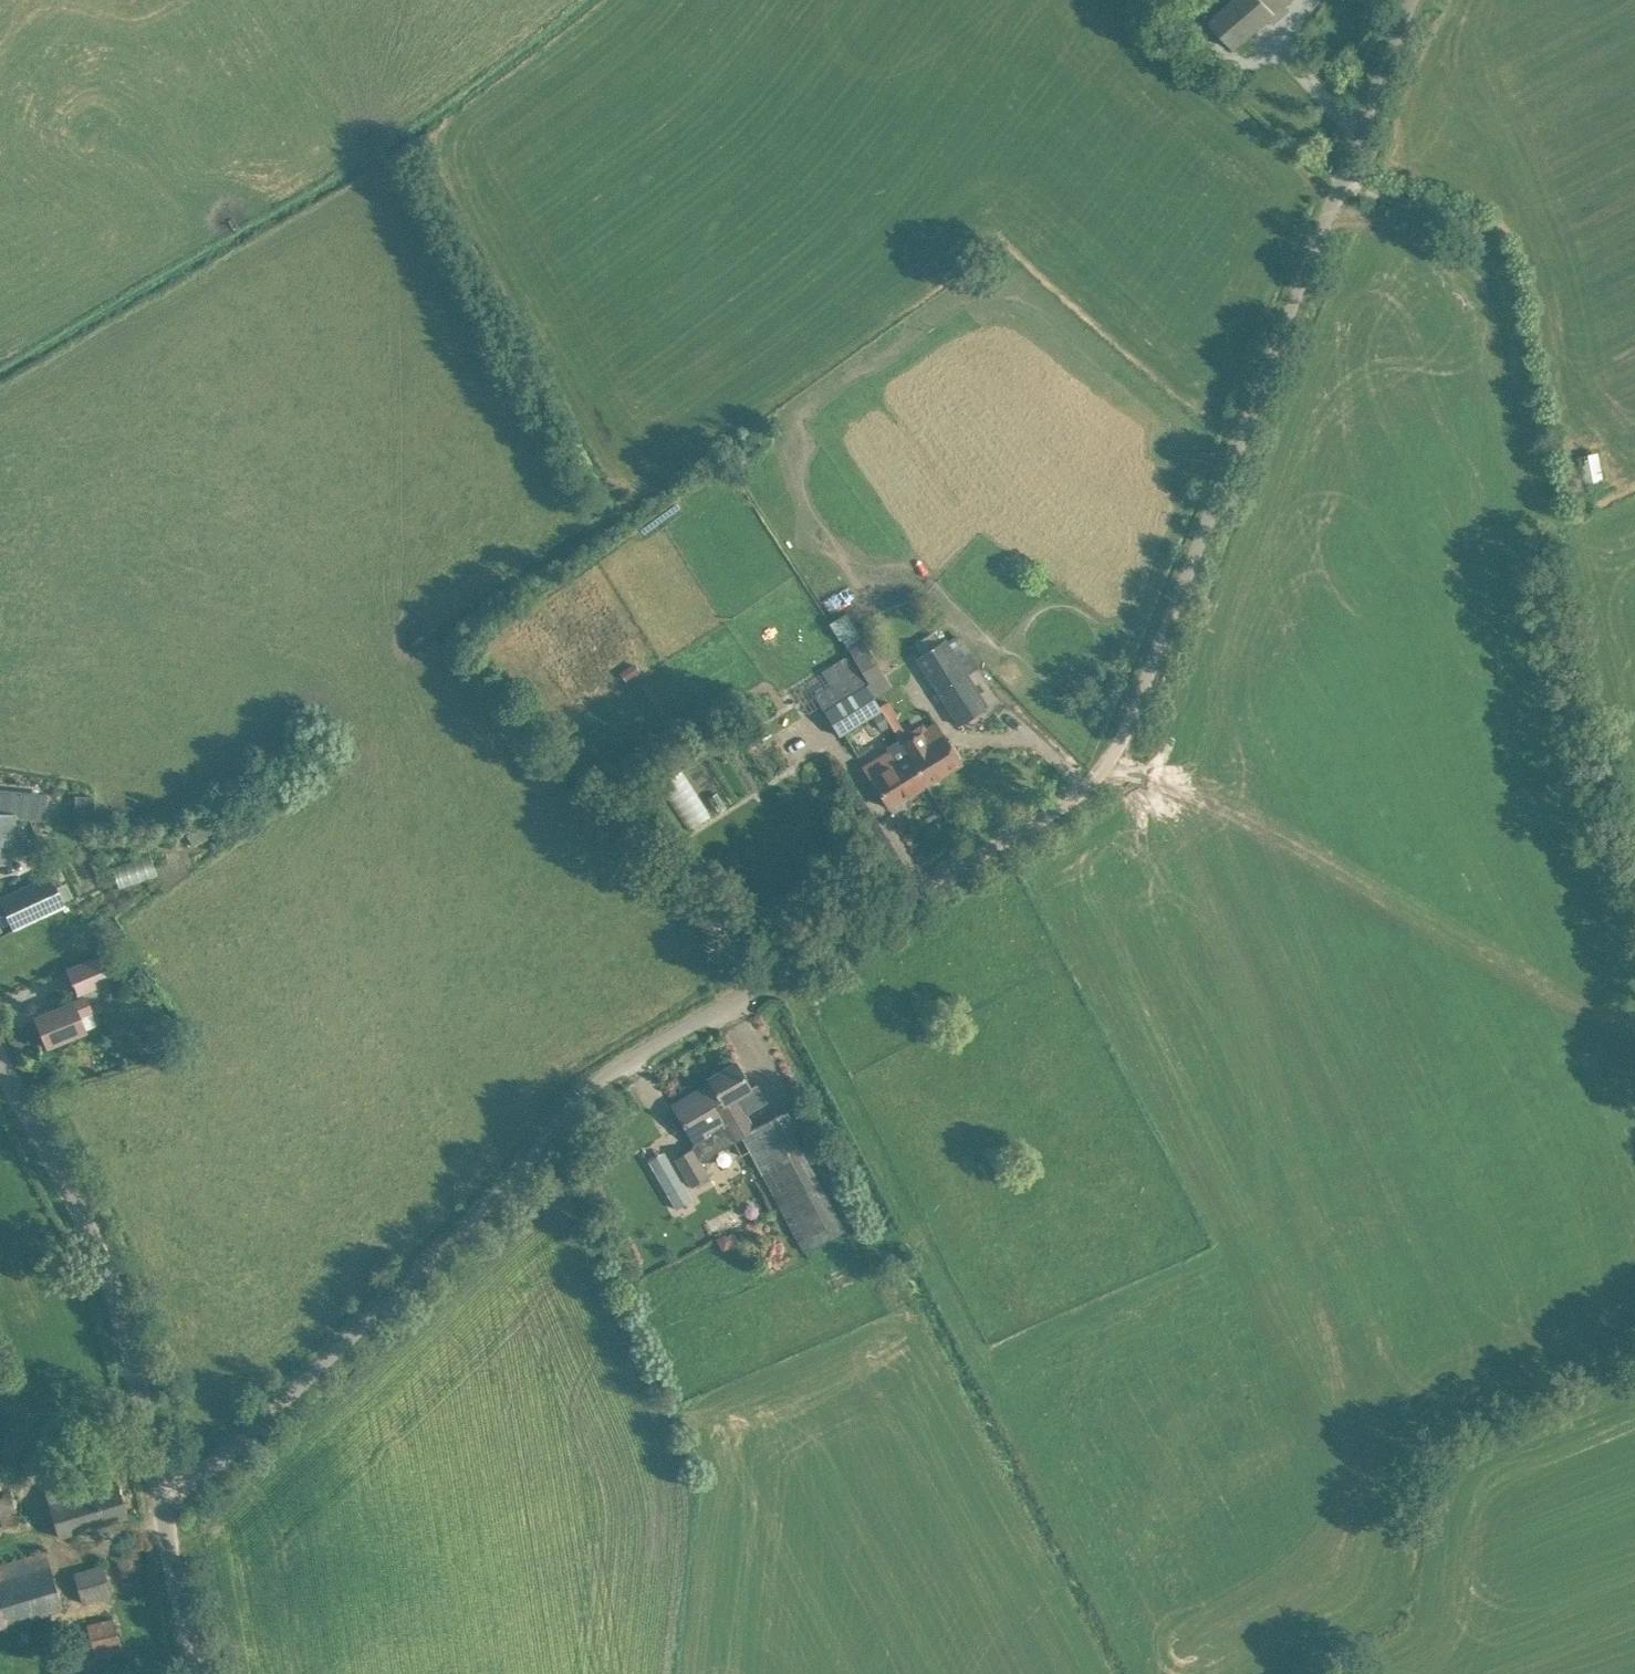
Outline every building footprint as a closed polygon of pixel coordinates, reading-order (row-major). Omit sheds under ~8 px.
[(1210,20),(1234,48),(1289,0),(1232,0),(1210,20)] [(746,447),(734,455),(740,464),(752,456),(746,447)] [(1599,453),(1580,456),(1585,484),(1604,480),(1599,453)] [(830,622),(829,623),(839,639),(841,638),(855,629),(845,613),(830,622)] [(859,669),(858,670),(874,696),(891,685),(859,636),(846,645),(859,669)] [(986,703),(975,684),(946,638),(917,656),(956,721),(986,703)] [(881,709),(874,696),(858,670),(815,696),(839,735),(881,709)] [(944,733),(936,721),(900,741),(926,783),(962,761),(944,733)] [(896,763),(871,778),(889,806),(926,783),(900,741),(900,742),(898,739),(886,746),(896,763)] [(56,813),(61,786),(9,777),(4,803),(56,813)] [(94,814),(95,798),(95,795),(94,795),(75,795),(75,813),(94,814)] [(14,815),(0,814),(0,860),(10,861),(14,815)] [(164,848),(127,864),(134,880),(170,864),(164,848)] [(53,877),(51,873),(0,897),(0,900),(14,929),(66,905),(53,877)] [(100,955),(89,960),(68,968),(78,993),(110,980),(100,955)] [(85,996),(36,1016),(48,1045),(85,1030),(79,1015),(91,1011),(85,996)] [(848,1227),(792,1132),(782,1112),(755,1126),(737,1096),(751,1088),(736,1062),(709,1078),(711,1083),(721,1100),(713,1104),(723,1121),(733,1140),(742,1134),(805,1252),(848,1227)] [(713,1104),(721,1100),(711,1083),(673,1105),(697,1146),(710,1139),(706,1131),(723,1121),(713,1104)] [(709,1175),(693,1148),(676,1158),(691,1185),(709,1175)] [(654,1170),(676,1208),(692,1199),(670,1161),(654,1170)] [(760,1201),(736,1213),(741,1223),(765,1210),(760,1201)] [(722,1234),(716,1237),(723,1251),(735,1244),(731,1236),(722,1234)] [(722,1260),(729,1279),(764,1267),(757,1248),(722,1260)] [(128,1516),(118,1481),(100,1487),(96,1474),(46,1488),(60,1535),(128,1516)] [(0,1479),(0,1518),(2,1528),(19,1524),(9,1477),(0,1479)] [(25,1557),(0,1564),(0,1627),(2,1627),(7,1645),(29,1638),(24,1620),(63,1608),(46,1551),(25,1557)] [(119,1559),(124,1579),(147,1573),(142,1553),(119,1559)] [(74,1572),(83,1602),(111,1594),(103,1564),(74,1572)] [(88,1624),(96,1656),(123,1649),(115,1617),(88,1624)]
